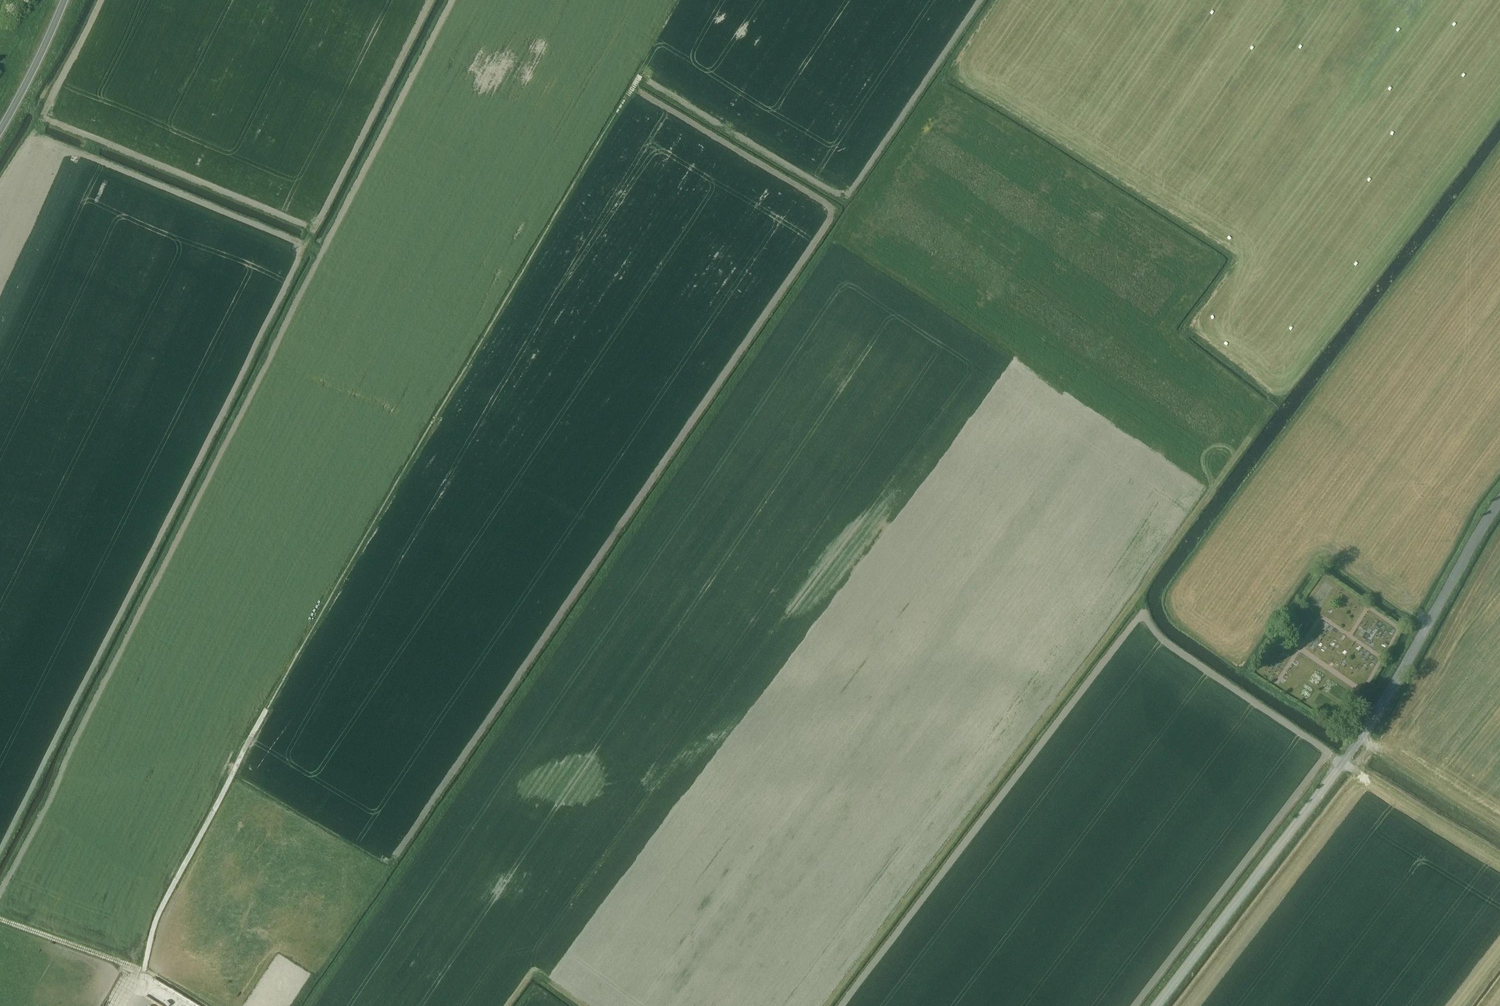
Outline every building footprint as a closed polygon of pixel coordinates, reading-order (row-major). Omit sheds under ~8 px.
[(1294,633),(1286,627),(1282,633),(1290,639),(1294,633)] [(153,978),(145,995),(162,1003),(170,986),(153,978)]
